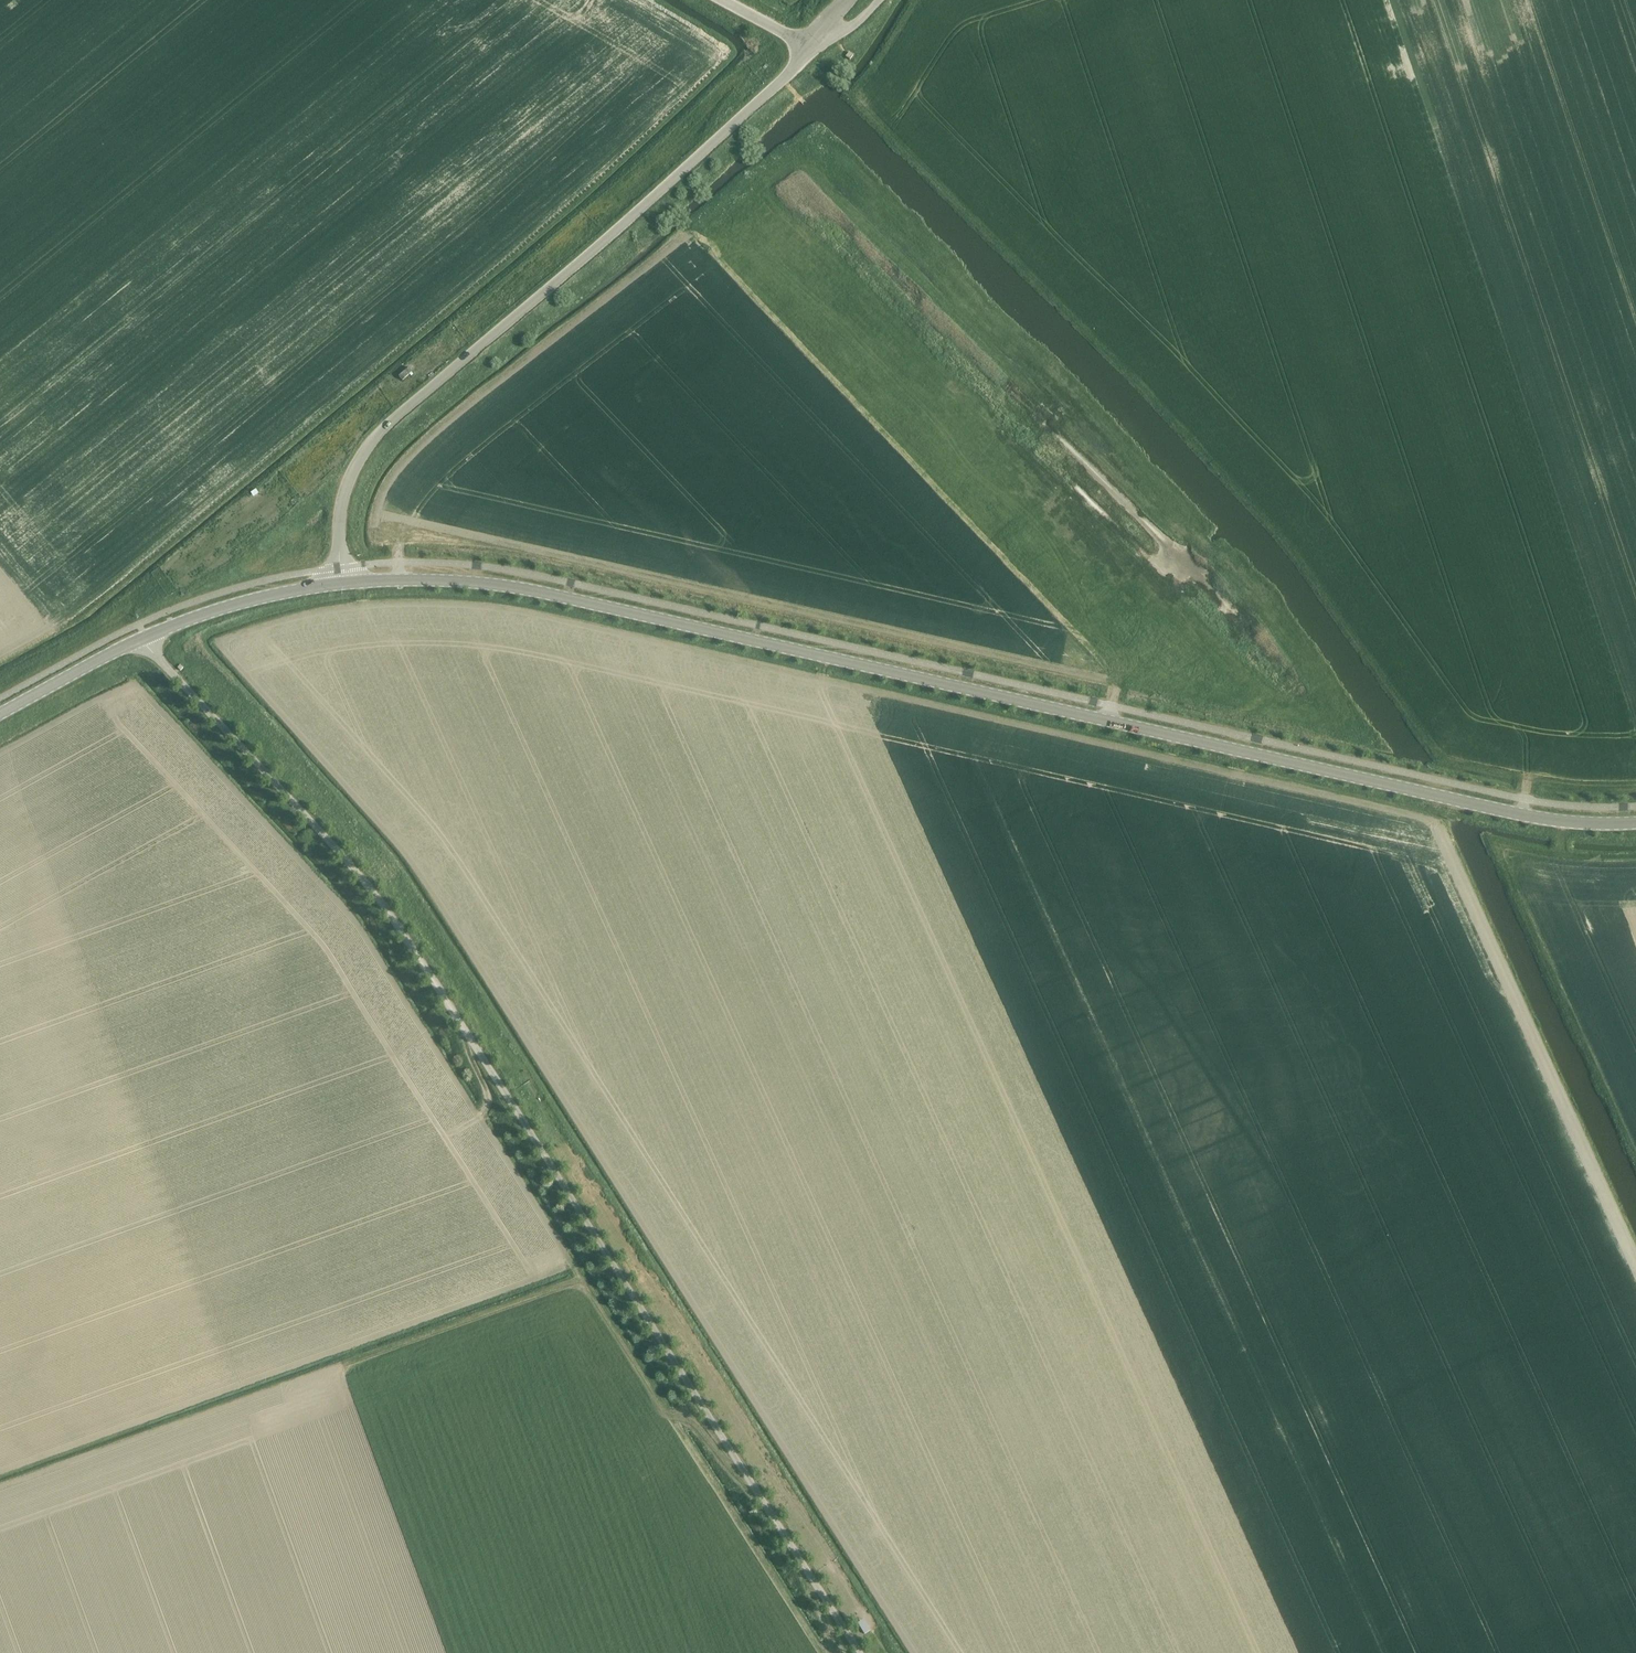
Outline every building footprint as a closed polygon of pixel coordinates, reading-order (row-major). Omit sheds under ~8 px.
[(250,492),(239,501),(245,508),(255,499),(250,492)]
